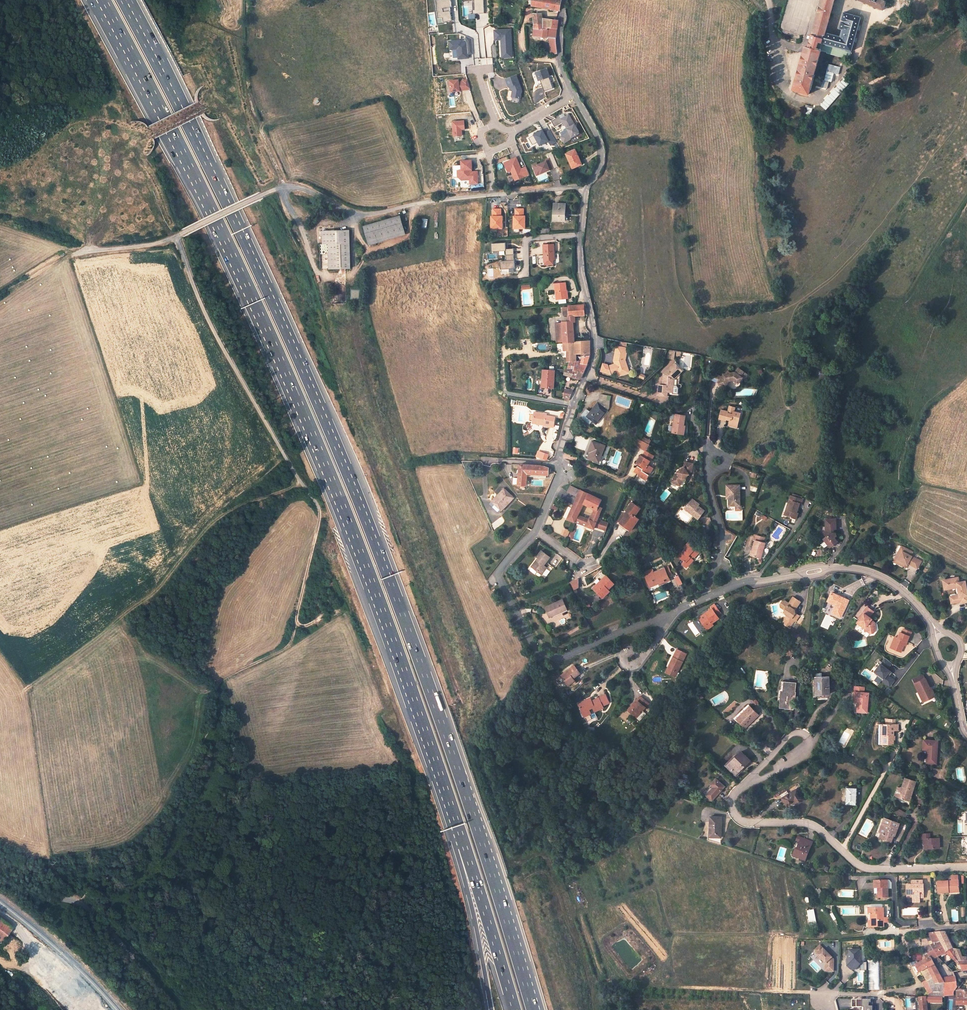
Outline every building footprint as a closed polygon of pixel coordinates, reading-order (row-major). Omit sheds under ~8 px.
[(451,0),(438,0),(436,0),(439,19),(444,18),(445,22),(454,21),(451,0)] [(485,13),(485,0),(464,0),(464,6),(468,6),(469,19),(476,19),(476,14),(485,13)] [(531,6),(557,11),(558,0),(557,0),(530,0),(531,6)] [(861,16),(844,12),(840,29),(843,30),(842,34),(827,30),(834,0),(820,0),(810,41),(808,49),(805,49),(796,89),(812,92),(819,58),(848,65),(850,57),(852,49),(861,16)] [(538,15),(531,14),(534,29),(532,37),(547,39),(548,48),(547,48),(547,51),(549,51),(550,55),(555,55),(555,49),(554,37),(554,33),(554,29),(555,21),(539,20),(538,15)] [(466,40),(450,41),(450,51),(454,50),(454,58),(459,57),(459,60),(470,59),(469,54),(473,54),(472,37),(466,37),(466,40)] [(548,69),(537,72),(539,82),(542,81),(544,91),(553,89),(548,69)] [(506,78),(511,99),(523,95),(518,75),(506,78)] [(461,79),(450,81),(452,93),(470,90),(469,79),(461,80),(461,79)] [(581,135),(571,113),(565,116),(564,114),(551,120),(554,127),(564,123),(567,129),(559,133),(564,143),(581,135)] [(454,136),(463,136),(463,130),(466,130),(465,120),(453,121),(454,136)] [(541,147),(549,142),(551,146),(557,142),(550,130),(545,132),(543,129),(534,135),(541,147)] [(573,150),(565,153),(568,161),(567,162),(570,170),(579,166),(573,150)] [(526,166),(522,168),(517,157),(505,162),(509,173),(512,172),(515,182),(530,176),(526,166)] [(474,171),(473,160),(462,161),(462,165),(453,166),(454,177),(459,177),(459,181),(470,180),(470,185),(480,185),(479,171),(474,171)] [(548,161),(538,164),(537,163),(532,164),(536,176),(552,171),(548,161)] [(564,203),(552,204),(552,221),(564,221),(564,203)] [(502,216),(502,208),(492,209),(493,230),(504,229),(504,216),(502,216)] [(526,229),(526,208),(515,208),(514,229),(526,229)] [(369,240),(405,230),(401,213),(364,223),(369,240)] [(325,245),(326,270),(343,269),(347,269),(346,231),(342,231),(325,232),(325,245)] [(507,251),(507,243),(492,244),(493,252),(507,251)] [(553,244),(542,244),(542,259),(553,259),(553,244)] [(515,249),(507,249),(508,261),(502,261),(502,269),(516,269),(515,249)] [(553,284),(555,300),(567,299),(566,291),(565,291),(565,283),(553,284)] [(565,322),(561,323),(555,323),(557,342),(558,342),(572,341),(572,340),(571,322),(573,322),(573,315),(583,314),(582,305),(566,306),(567,315),(564,316),(565,322)] [(562,353),(566,353),(565,360),(568,361),(577,363),(577,361),(574,360),(574,351),(580,351),(580,363),(585,364),(587,357),(588,340),(572,340),(572,341),(558,342),(558,352),(562,351),(562,353)] [(628,372),(623,358),(625,349),(614,346),(612,360),(613,364),(607,365),(609,373),(615,370),(617,376),(628,372)] [(563,374),(578,377),(580,378),(585,364),(580,363),(577,363),(568,361),(565,368),(563,368),(563,369),(563,374)] [(674,390),(674,376),(677,372),(681,368),(676,362),(664,374),(664,385),(659,385),(659,395),(669,395),(669,390),(674,390)] [(548,369),(541,368),(541,386),(553,387),(552,369),(548,369)] [(735,374),(730,375),(728,373),(726,376),(723,375),(722,378),(719,385),(725,388),(727,383),(732,382),(738,386),(742,379),(740,378),(744,373),(739,369),(735,374)] [(719,385),(722,378),(716,375),(713,382),(719,385)] [(571,389),(561,388),(561,389),(561,391),(561,393),(561,395),(562,396),(563,398),(566,402),(571,389)] [(608,395),(601,392),(599,398),(586,415),(596,423),(607,409),(603,405),(606,401),(608,395)] [(724,416),(728,418),(728,419),(727,424),(732,426),(733,422),(737,420),(739,412),(733,410),(735,406),(729,404),(728,404),(727,409),(726,409),(722,408),(719,407),(717,416),(724,418),(724,416)] [(542,412),(532,410),(531,419),(541,420),(541,423),(552,425),(553,415),(542,413),(542,412)] [(672,414),(670,434),(679,435),(680,426),(682,426),(684,416),(672,414)] [(600,453),(604,443),(592,438),(585,454),(593,457),(592,459),(599,461),(602,453),(600,453)] [(648,444),(638,439),(635,445),(645,450),(648,444)] [(653,455),(645,450),(642,455),(640,454),(636,462),(639,463),(634,470),(639,473),(638,474),(643,477),(646,472),(649,474),(653,466),(648,464),(653,455)] [(684,479),(683,478),(690,473),(689,472),(691,470),(692,462),(683,461),(683,466),(676,472),(673,475),(672,479),(673,480),(675,483),(680,485),(681,481),(684,479)] [(518,479),(518,483),(526,483),(527,472),(547,474),(548,467),(546,466),(544,466),(541,465),(537,465),(534,464),(519,464),(518,479)] [(740,502),(740,482),(726,482),(727,493),(729,493),(729,502),(740,502)] [(566,490),(576,494),(579,487),(570,483),(566,490)] [(503,487),(491,499),(500,509),(513,497),(503,487)] [(576,494),(574,500),(581,503),(594,508),(592,511),(598,513),(600,506),(596,504),(599,498),(586,490),(579,487),(576,494)] [(803,496),(791,491),(788,500),(790,500),(786,511),(797,515),(799,509),(798,509),(801,499),(802,500),(803,496)] [(684,504),(692,510),(692,512),(698,516),(704,508),(696,502),(698,501),(691,496),(690,496),(684,504)] [(640,504),(630,498),(625,506),(626,507),(624,510),(625,511),(621,518),(629,524),(635,513),(634,513),(640,504)] [(574,520),(578,512),(581,503),(574,500),(572,503),(567,517),(574,520)] [(742,510),(735,510),(735,506),(733,506),(733,511),(727,511),(727,519),(742,518),(742,510)] [(577,521),(592,527),(597,516),(598,513),(592,511),(590,517),(578,512),(574,520),(577,521)] [(639,515),(635,513),(629,524),(621,518),(619,521),(630,528),(639,515)] [(824,536),(830,544),(839,538),(836,534),(838,533),(837,532),(834,531),(835,528),(838,528),(839,518),(828,517),(827,528),(825,529),(828,533),(824,536)] [(600,518),(597,526),(605,528),(608,521),(600,518)] [(762,539),(751,535),(746,551),(757,554),(762,539)] [(682,544),(675,552),(681,557),(686,561),(690,556),(688,554),(691,551),(692,552),(696,547),(686,537),(681,542),(682,544)] [(898,550),(895,556),(899,558),(897,561),(903,564),(905,559),(917,566),(921,558),(910,553),(913,549),(905,544),(901,551),(898,550)] [(533,557),(530,561),(540,569),(544,563),(541,560),(548,551),(540,545),(535,551),(537,554),(534,558),(533,557)] [(664,563),(649,571),(654,581),(660,578),(661,580),(666,577),(665,574),(669,572),(664,563)] [(597,581),(594,585),(602,593),(609,585),(615,579),(607,571),(600,577),(602,579),(599,582),(597,581)] [(965,578),(959,579),(958,575),(944,577),(945,584),(955,583),(957,592),(949,593),(950,600),(958,599),(959,599),(959,601),(966,600),(966,591),(965,578)] [(574,589),(581,587),(579,579),(572,581),(574,589)] [(609,585),(602,593),(604,595),(611,587),(609,585)] [(849,596),(832,587),(828,594),(837,598),(835,601),(832,609),(841,613),(849,596)] [(795,618),(799,613),(799,612),(796,610),(795,605),(800,599),(793,593),(789,599),(787,597),(782,597),(781,599),(779,601),(780,603),(784,606),(785,610),(787,611),(786,613),(788,615),(785,620),(789,623),(794,617),(795,618)] [(563,600),(546,607),(550,616),(557,613),(556,611),(559,611),(566,608),(563,600)] [(710,605),(696,614),(705,626),(711,622),(710,620),(717,615),(715,613),(719,610),(712,601),(709,603),(710,605)] [(863,610),(856,620),(860,622),(861,620),(865,623),(866,628),(868,630),(872,630),(875,627),(874,622),(869,618),(871,616),(869,614),(873,609),(867,604),(863,609),(862,609),(863,610)] [(899,629),(897,635),(896,635),(892,646),(893,646),(900,649),(905,638),(906,639),(908,632),(910,633),(911,628),(903,625),(901,630),(899,629)] [(682,650),(672,646),(660,670),(670,674),(682,650)] [(835,653),(829,661),(836,667),(842,659),(835,653)] [(890,668),(893,663),(886,657),(876,671),(879,673),(877,676),(891,686),(896,679),(890,675),(893,670),(890,668)] [(572,665),(559,675),(565,683),(572,678),(578,673),(572,665)] [(922,671),(911,677),(912,680),(924,675),(922,671)] [(829,674),(815,674),(815,692),(829,692),(829,674)] [(929,687),(924,675),(912,680),(921,700),(928,696),(927,694),(933,691),(931,686),(929,687)] [(796,679),(781,679),(780,698),(782,698),(782,706),(794,706),(796,679)] [(856,699),(856,709),(866,710),(867,710),(868,689),(862,689),(862,683),(853,683),(853,689),(853,699),(856,699)] [(577,703),(581,713),(592,708),(593,711),(603,706),(602,704),(609,701),(605,693),(590,701),(587,703),(585,699),(577,703)] [(631,702),(625,710),(633,717),(639,708),(641,709),(646,702),(638,696),(632,703),(631,702)] [(750,704),(737,718),(746,727),(759,713),(750,704)] [(593,711),(592,708),(581,713),(583,716),(593,711)] [(894,721),(881,721),(881,731),(883,731),(882,742),(894,741),(894,721)] [(936,738),(921,738),(921,748),(925,749),(925,762),(935,763),(936,738)] [(741,749),(727,762),(735,772),(750,759),(741,749)] [(725,784),(716,777),(710,783),(714,786),(707,795),(713,800),(725,784)] [(916,783),(904,779),(901,787),(900,788),(898,788),(895,797),(900,798),(909,802),(916,783)] [(857,786),(846,785),(845,804),(856,805),(857,786)] [(798,787),(783,796),(788,805),(794,800),(798,798),(800,802),(806,799),(798,787)] [(721,817),(710,817),(709,835),(714,835),(714,838),(721,838),(721,817)] [(882,819),(878,833),(880,834),(882,834),(881,836),(882,836),(881,840),(890,843),(893,834),(895,834),(898,824),(882,819)] [(929,837),(929,832),(921,832),(921,838),(923,838),(923,841),(926,841),(927,847),(939,847),(939,837),(929,837)] [(812,841),(799,837),(795,851),(793,850),(791,856),(805,861),(812,841)] [(887,880),(874,880),(874,893),(877,893),(877,896),(887,896),(887,880)] [(922,882),(911,882),(912,890),(906,889),(906,895),(911,895),(911,900),(919,900),(919,899),(923,899),(923,886),(922,886),(922,882)] [(958,883),(938,884),(938,896),(948,896),(947,893),(958,893),(958,883)] [(882,917),(882,908),(867,908),(867,914),(864,914),(864,927),(882,927),(882,921),(882,917)] [(809,923),(817,922),(815,909),(808,910),(809,923)] [(0,918),(0,925),(8,931),(12,927),(0,918)] [(862,932),(864,927),(854,923),(852,929),(859,931),(862,932)] [(0,925),(0,941),(1,941),(8,931),(0,925)] [(953,948),(946,933),(945,931),(936,932),(942,945),(945,952),(953,948)] [(928,933),(934,944),(925,949),(926,951),(924,952),(925,954),(942,945),(936,932),(928,933)] [(833,958),(821,945),(815,951),(819,954),(818,955),(826,964),(826,971),(834,972),(834,963),(831,960),(833,958)] [(940,975),(935,965),(942,961),(938,956),(941,955),(945,952),(942,945),(925,954),(921,957),(924,961),(916,966),(920,973),(922,972),(927,968),(933,978),(940,975)] [(966,960),(964,957),(963,957),(960,950),(953,948),(945,952),(941,955),(942,957),(948,954),(956,962),(959,962),(963,971),(966,970),(966,960)] [(861,950),(850,951),(850,954),(848,956),(846,957),(847,957),(847,961),(848,962),(848,966),(852,970),(856,974),(861,974),(861,950)] [(870,990),(880,990),(878,962),(869,962),(870,990)] [(933,978),(927,968),(922,972),(927,981),(933,978)] [(957,986),(954,976),(942,979),(943,982),(943,991),(953,990),(955,990),(957,986)] [(933,978),(927,981),(933,992),(933,996),(943,996),(943,991),(943,982),(936,983),(935,982),(933,978)] [(956,1005),(966,1005),(966,998),(965,998),(965,991),(959,991),(956,991),(957,998),(956,1005)] [(912,1009),(927,1009),(926,1002),(942,1003),(943,996),(933,996),(926,996),(919,997),(920,1000),(916,1001),(916,1009),(911,1009),(912,1009)] [(873,1007),(870,1007),(870,1003),(872,1003),(872,1000),(852,1000),(852,1008),(864,1008),(864,1009),(873,1009),(873,1007)]
